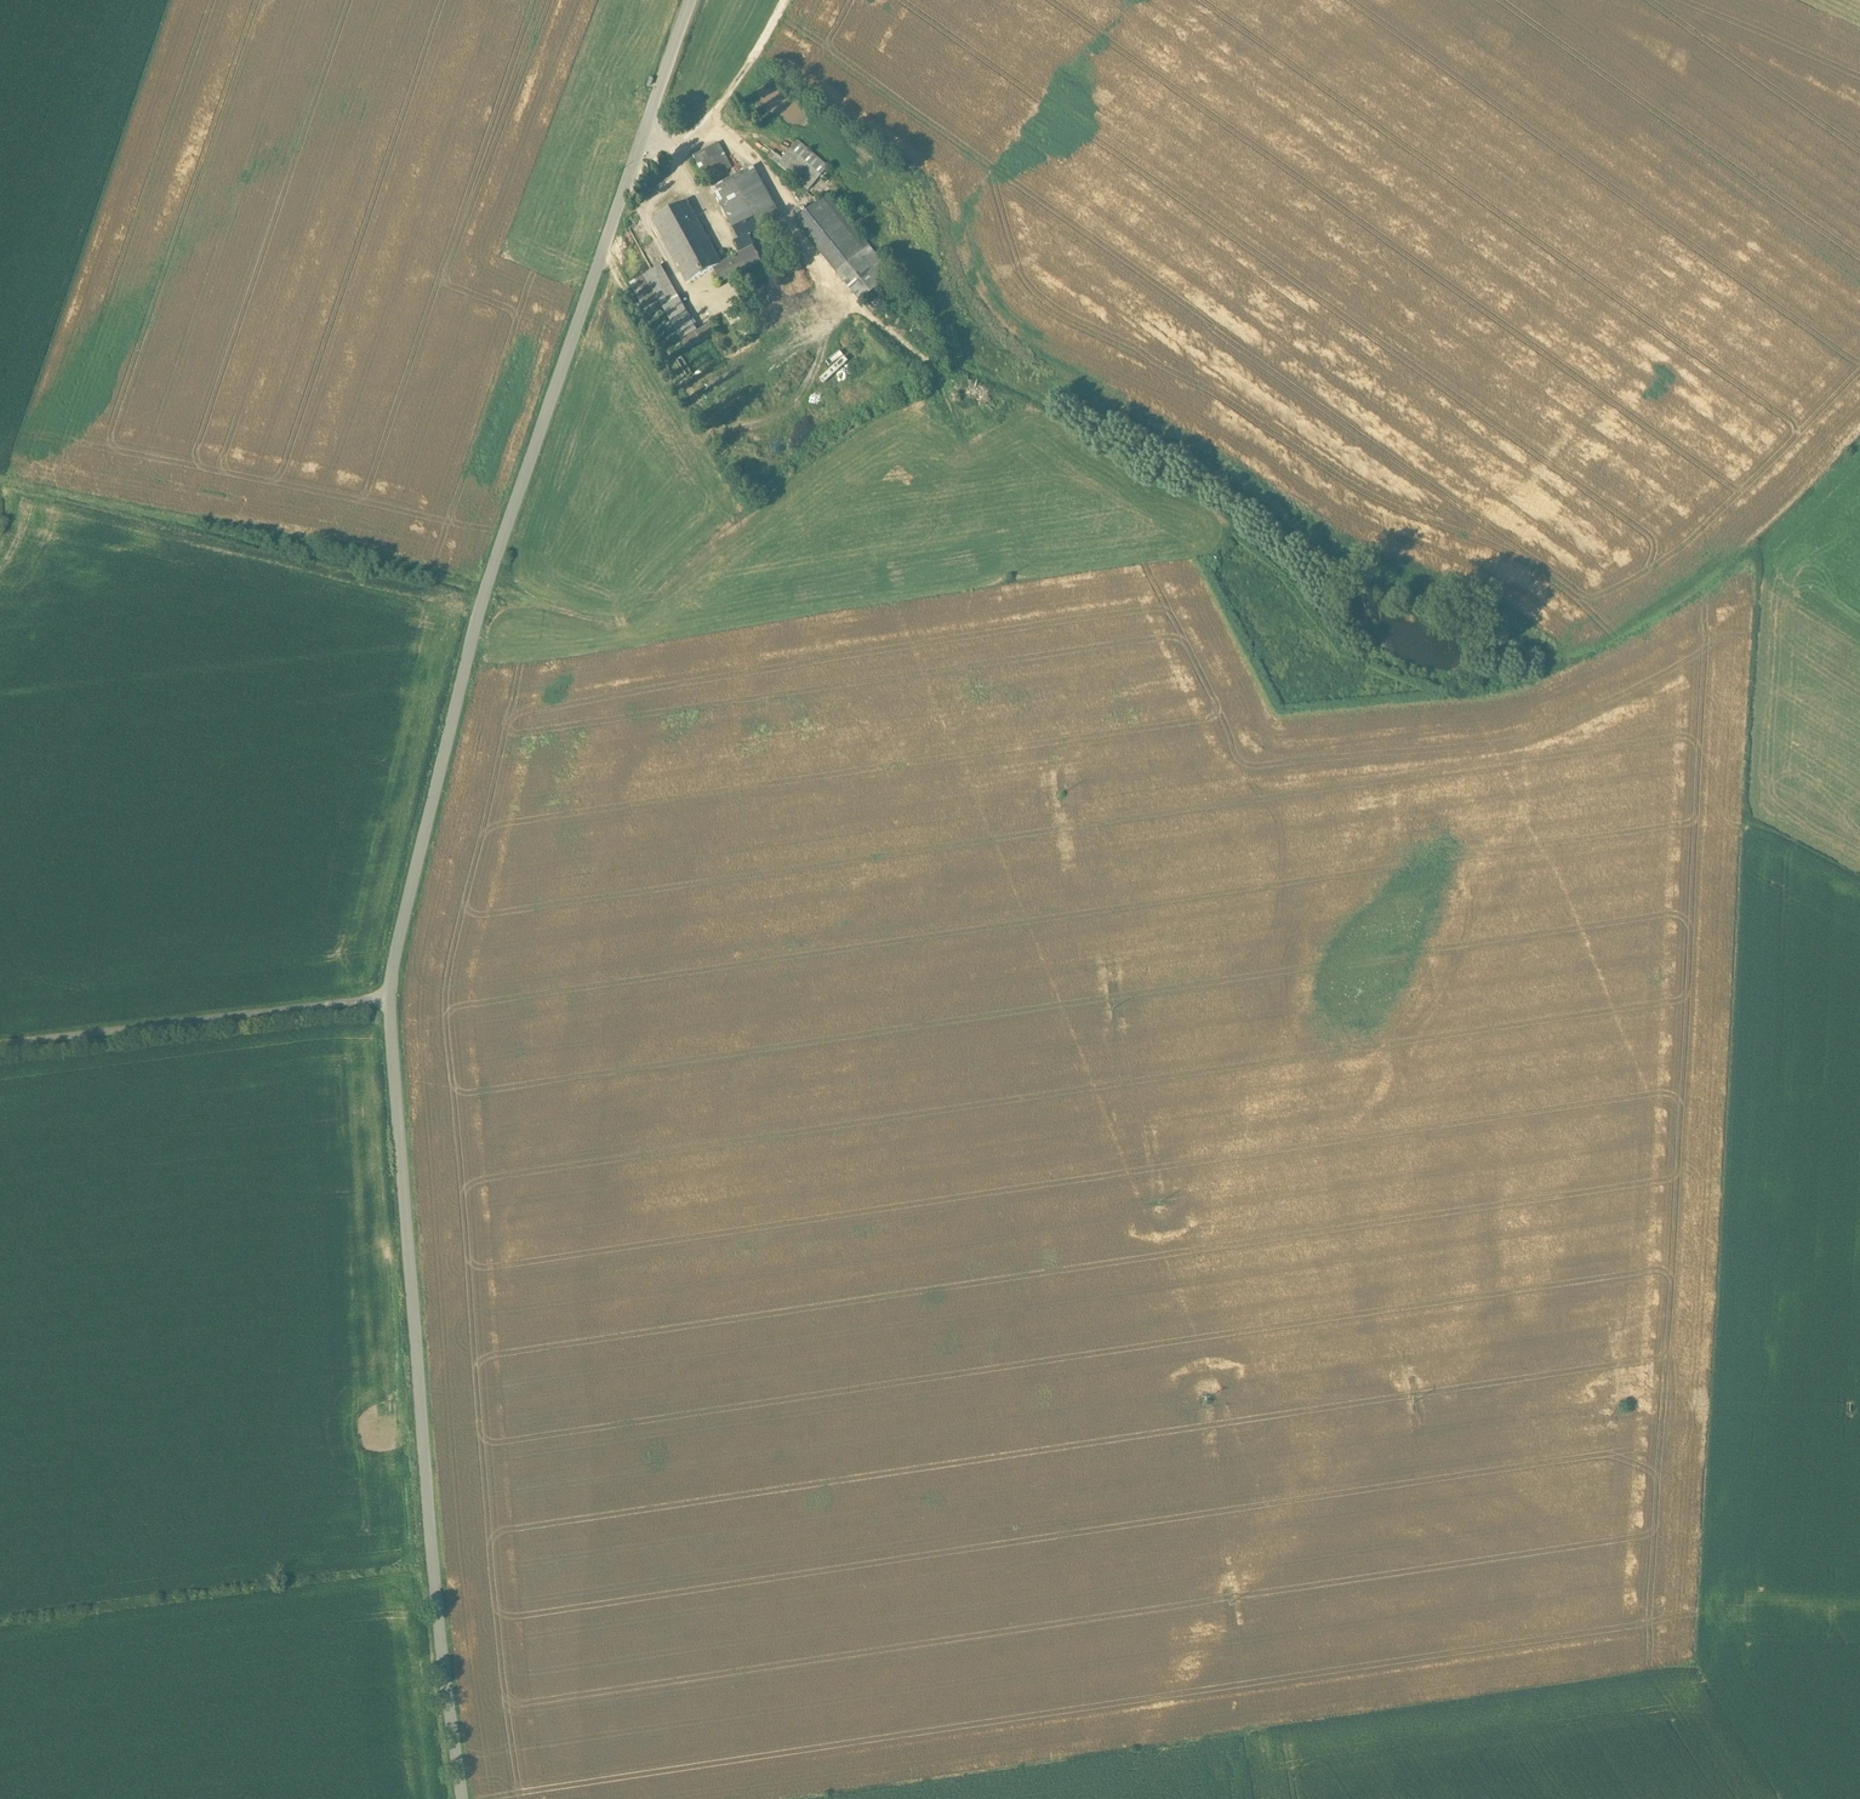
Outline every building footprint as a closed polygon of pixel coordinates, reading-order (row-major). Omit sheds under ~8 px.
[(798,141),(786,156),(816,181),(829,168),(798,141)] [(733,168),(719,142),(707,149),(721,174),(733,168)] [(721,174),(707,149),(693,156),(707,182),(721,174)] [(816,181),(786,156),(783,159),(777,154),(773,158),(809,189),(816,181)] [(782,218),(754,167),(732,179),(760,230),(782,218)] [(732,179),(712,190),(739,240),(747,235),(748,236),(760,230),(732,179)] [(869,247),(828,195),(796,221),(837,272),(869,247)] [(720,264),(685,202),(653,221),(689,285),(713,271),(712,269),(720,264)] [(739,240),(734,242),(740,253),(726,262),(735,278),(762,262),(748,236),(747,235),(739,240)] [(869,247),(837,272),(860,302),(894,275),(869,247)] [(720,264),(712,269),(713,271),(721,285),(735,278),(726,262),(720,264)] [(686,310),(662,266),(644,275),(662,308),(668,319),(686,310)] [(662,308),(644,275),(629,283),(648,316),(662,308)] [(686,310),(668,319),(681,343),(686,340),(698,333),(697,331),(686,310)] [(714,334),(709,324),(697,331),(698,333),(686,340),(690,347),(714,334)]
